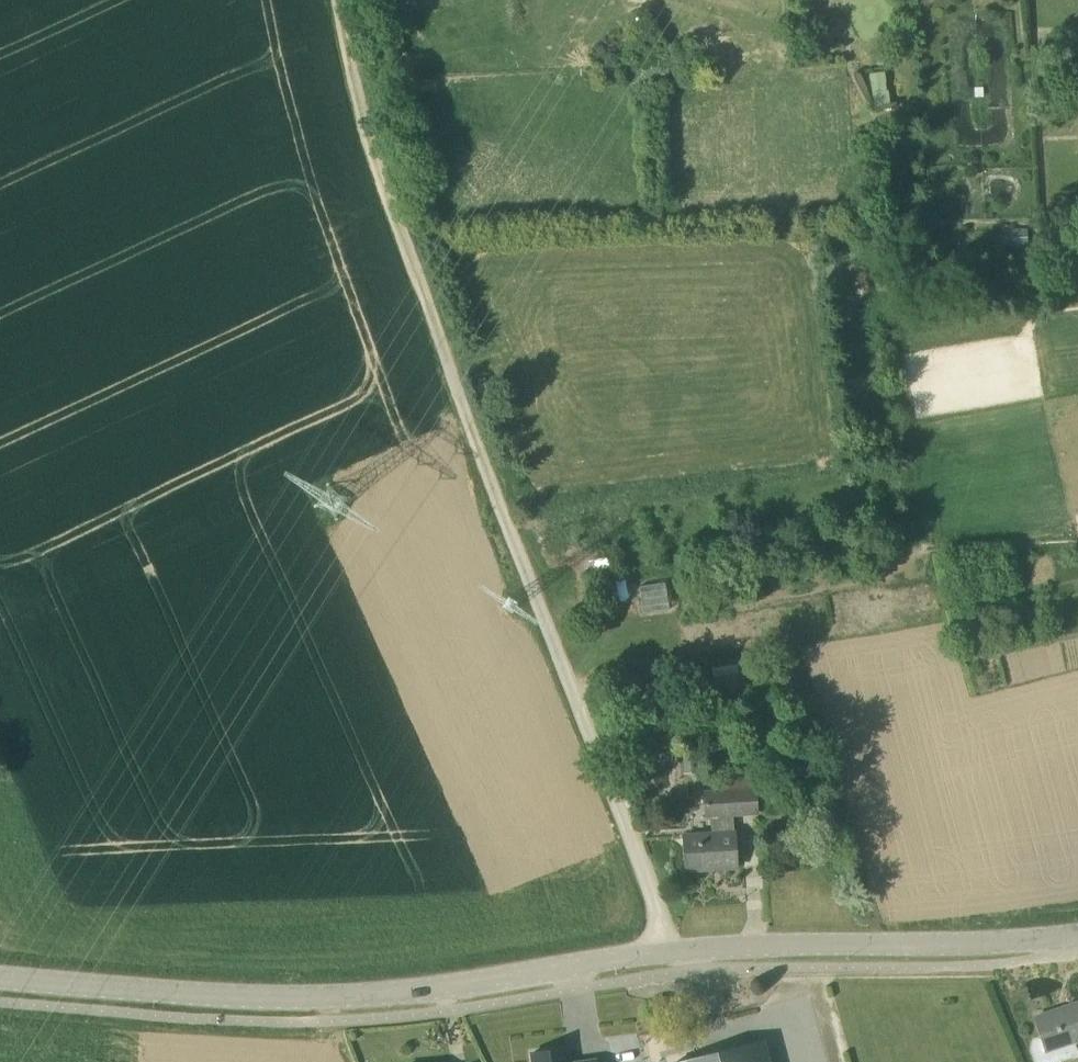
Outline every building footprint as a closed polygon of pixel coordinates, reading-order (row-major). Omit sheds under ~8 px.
[(742,694),(739,674),(713,677),(701,679),(706,709),(744,703),(742,694)] [(755,789),(754,773),(719,775),(720,791),(706,792),(707,816),(711,816),(712,834),(684,835),(687,871),(737,868),(734,815),(758,813),(756,789),(755,789)] [(1067,1007),(1067,1008),(1038,1018),(1037,1017),(1036,1017),(1043,1038),(1035,1040),(1032,1048),(1037,1061),(1060,1061),(1077,1056),(1077,1003),(1067,1007)] [(764,1041),(682,1061),(770,1061),(764,1041)] [(568,1048),(533,1053),(534,1061),(570,1061),(568,1048)]
